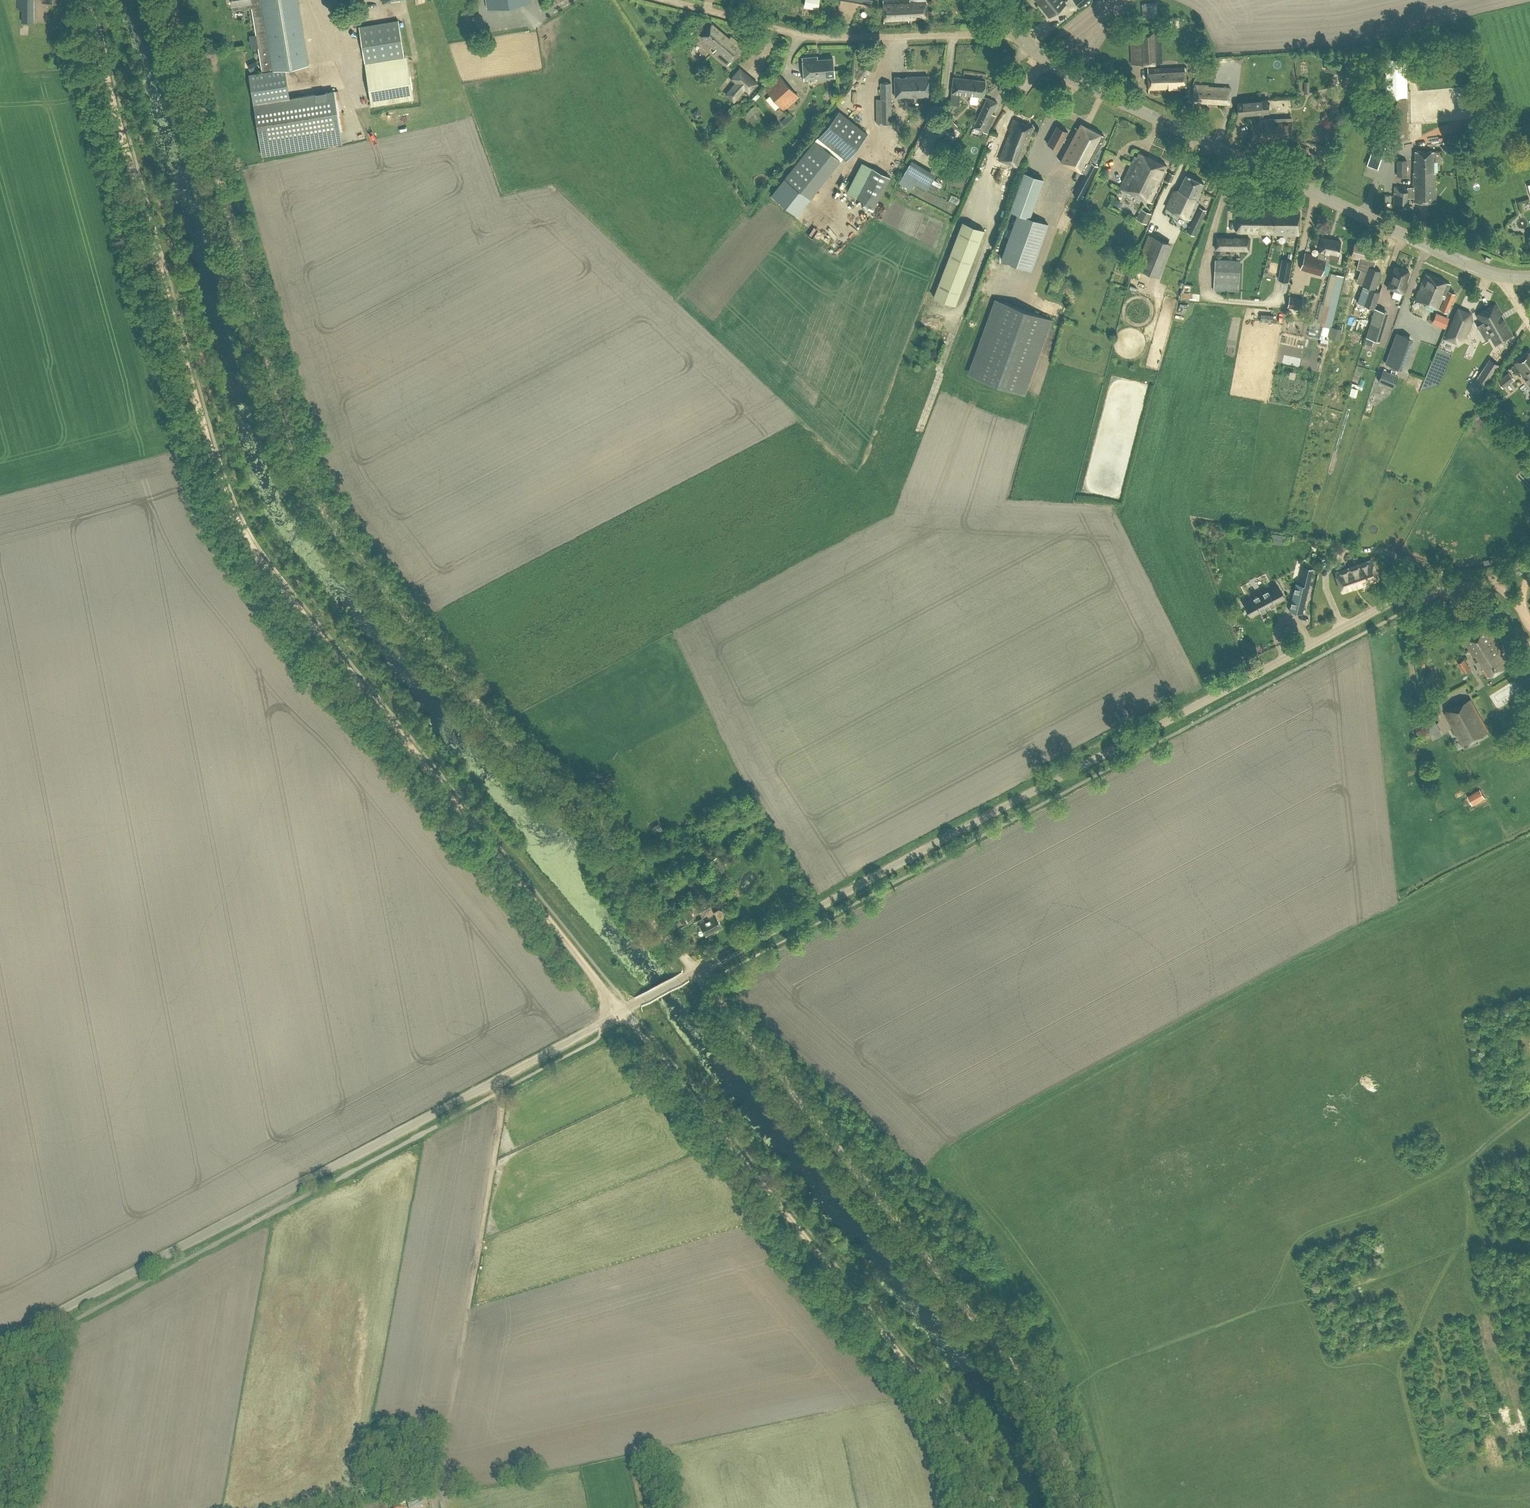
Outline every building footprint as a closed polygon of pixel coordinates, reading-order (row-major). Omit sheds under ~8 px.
[(17,9),(22,9),(22,22),(34,22),(34,0),(17,0),(17,9)] [(232,3),(233,3),(234,10),(249,7),(248,1),(250,0),(262,71),(250,73),(261,143),(340,130),(334,90),(289,97),(284,68),(308,64),(298,0),(231,0),(232,3)] [(908,21),(908,18),(926,17),(925,0),(883,0),(884,22),(908,21)] [(1049,15),(1065,3),(1062,0),(1037,0),(1049,15)] [(1152,0),(1139,0),(1139,13),(1152,13),(1152,0)] [(365,63),(404,56),(398,19),(359,25),(365,63)] [(727,37),(711,23),(700,37),(714,49),(712,51),(727,64),(742,45),(729,34),(727,37)] [(1153,31),(1153,25),(1143,26),(1144,31),(1130,32),(1132,63),(1147,62),(1149,91),(1165,90),(1165,86),(1186,85),(1185,69),(1184,69),(1184,66),(1156,68),(1156,62),(1162,61),(1160,31),(1153,31)] [(819,59),(819,56),(803,57),(804,78),(834,76),(832,58),(819,59)] [(1196,72),(1198,62),(1191,61),(1189,71),(1196,72)] [(1204,76),(1215,77),(1216,63),(1205,62),(1204,76)] [(371,104),(413,97),(408,64),(366,71),(371,104)] [(740,66),(730,77),(735,81),(736,83),(746,71),(740,66)] [(783,110),(799,96),(779,74),(764,88),(783,110)] [(895,96),(928,96),(927,75),(894,76),(895,96)] [(983,96),(985,80),(954,77),(951,92),(983,96)] [(1407,138),(1407,97),(1406,77),(1384,78),(1385,97),(1384,97),(1386,138),(1387,138),(1407,138)] [(944,79),(928,80),(929,96),(945,96),(944,79)] [(736,83),(735,81),(724,93),(734,102),(744,89),(736,83)] [(875,123),(891,123),(890,81),(880,81),(880,98),(875,98),(875,123)] [(1230,102),(1230,87),(1208,87),(1208,85),(1193,84),(1193,104),(1207,104),(1207,101),(1230,102)] [(987,132),(995,115),(991,113),(997,102),(987,97),(973,126),(987,132)] [(1263,118),(1263,112),(1262,99),(1237,102),(1238,114),(1257,113),(1258,119),(1251,119),(1252,141),(1273,140),(1272,136),(1292,135),(1291,117),(1263,118)] [(847,159),(867,133),(838,109),(817,136),(832,148),(847,159)] [(790,112),(780,121),(785,126),(794,117),(790,112)] [(941,124),(948,133),(957,127),(949,117),(941,124)] [(1029,138),(1033,126),(1013,119),(1009,130),(1010,130),(999,160),(1018,167),(1028,138),(1029,138)] [(1104,136),(1081,123),(1077,129),(1075,128),(1058,160),(1085,174),(1074,193),(1081,197),(1097,166),(1093,164),(1096,160),(1092,158),(1104,136)] [(1068,131),(1057,125),(1047,143),(1058,149),(1068,131)] [(993,147),(987,144),(980,159),(986,162),(993,147)] [(1433,172),(1433,150),(1414,150),(1414,160),(1413,160),(1414,172),(1413,172),(1413,187),(1413,195),(1413,201),(1436,201),(1436,172),(1433,172)] [(1167,165),(1139,152),(1137,156),(1135,155),(1120,187),(1153,202),(1162,182),(1161,181),(1166,170),(1165,170),(1167,165)] [(1396,175),(1406,175),(1407,159),(1396,159),(1396,175)] [(875,206),(890,176),(862,161),(846,192),(875,206)] [(909,163),(898,181),(910,189),(914,183),(926,190),(933,177),(909,163)] [(970,175),(973,169),(966,166),(963,172),(970,175)] [(1029,217),(1043,179),(1023,171),(1010,210),(1018,213),(1001,258),(1031,269),(1048,223),(1029,217)] [(1171,182),(1175,174),(1169,171),(1165,179),(1171,182)] [(1191,217),(1200,199),(1198,198),(1201,191),(1200,191),(1203,183),(1185,174),(1179,188),(1174,190),(1166,206),(1191,217)] [(796,215),(809,198),(784,179),(771,195),(796,215)] [(998,179),(993,190),(1001,193),(1006,182),(998,179)] [(1016,182),(1009,179),(1002,197),(1010,199),(1016,182)] [(1413,195),(1413,187),(1407,187),(1407,186),(1394,185),(1393,205),(1407,206),(1407,195),(1413,195)] [(1138,205),(1132,213),(1138,218),(1144,210),(1138,205)] [(1194,234),(1206,209),(1199,206),(1187,230),(1194,234)] [(1272,233),(1273,209),(1262,209),(1262,207),(1238,207),(1237,232),(1272,233)] [(831,215),(838,222),(844,216),(836,209),(831,215)] [(1273,209),(1272,233),(1298,233),(1299,210),(1273,209)] [(824,224),(830,216),(826,213),(820,221),(824,224)] [(956,219),(933,295),(956,302),(979,226),(956,219)] [(1148,233),(1134,266),(1159,276),(1172,243),(1148,233)] [(1249,252),(1249,250),(1249,237),(1215,235),(1214,251),(1236,252),(1236,259),(1214,258),(1213,289),(1238,291),(1240,252),(1249,252)] [(1338,259),(1340,252),(1338,252),(1340,240),(1321,236),(1317,255),(1304,252),(1299,267),(1321,274),(1324,262),(1327,263),(1328,257),(1338,259)] [(1350,256),(1359,258),(1357,268),(1367,272),(1363,282),(1376,287),(1381,271),(1369,267),(1370,264),(1374,265),(1378,250),(1363,246),(1354,243),(1350,256)] [(1288,281),(1292,260),(1281,258),(1278,279),(1288,281)] [(1404,293),(1408,283),(1405,283),(1409,271),(1394,266),(1387,287),(1404,293)] [(1329,336),(1331,325),(1343,275),(1329,272),(1322,301),(1319,300),(1314,320),(1321,322),(1323,322),(1322,324),(1323,324),(1320,334),(1328,336),(1329,336)] [(1447,311),(1454,293),(1447,290),(1450,283),(1425,273),(1415,298),(1438,308),(1442,297),(1444,298),(1440,309),(1447,311)] [(1363,286),(1357,302),(1374,307),(1379,292),(1363,286)] [(1299,308),(1302,297),(1288,294),(1286,305),(1299,308)] [(1477,324),(1476,325),(1480,332),(1481,332),(1481,331),(1486,328),(1495,344),(1511,335),(1502,319),(1500,320),(1497,316),(1501,314),(1495,303),(1476,314),(1481,322),(1477,325),(1477,324)] [(1026,394),(1053,318),(1014,305),(987,380),(1026,394)] [(1458,307),(1445,337),(1457,342),(1464,337),(1471,321),(1470,313),(1458,307)] [(1372,318),(1381,321),(1384,311),(1375,308),(1372,318)] [(1272,322),(1273,314),(1261,313),(1260,321),(1272,322)] [(1436,314),(1433,322),(1445,327),(1448,319),(1436,314)] [(1331,325),(1329,336),(1339,339),(1342,328),(1331,325)] [(1393,340),(1406,345),(1409,337),(1396,332),(1393,340)] [(1469,338),(1476,348),(1483,343),(1477,333),(1469,338)] [(1366,336),(1364,343),(1371,345),(1373,338),(1366,336)] [(1328,339),(1321,337),(1319,344),(1326,346),(1328,339)] [(1278,340),(1278,352),(1292,352),(1292,340),(1278,340)] [(1529,351),(1515,362),(1524,375),(1523,376),(1528,382),(1527,382),(1529,385),(1529,352),(1529,351)] [(1483,371),(1475,384),(1482,388),(1498,364),(1489,358),(1482,370),(1483,371)] [(1397,376),(1382,370),(1378,380),(1393,387),(1397,376)] [(1502,387),(1513,379),(1508,372),(1497,380),(1502,387)] [(1277,534),(1270,533),(1269,542),(1276,543),(1277,534)] [(1377,578),(1371,560),(1358,564),(1358,565),(1347,569),(1346,567),(1334,572),(1341,590),(1353,586),(1353,585),(1360,583),(1359,581),(1366,579),(1367,581),(1377,578)] [(1313,568),(1303,565),(1299,582),(1295,582),(1289,610),(1302,613),(1313,568)] [(1258,593),(1253,596),(1253,597),(1244,602),(1251,615),(1260,610),(1261,611),(1265,608),(1265,607),(1270,605),(1270,606),(1275,603),(1275,602),(1284,597),(1277,584),(1268,589),(1267,588),(1262,591),(1263,592),(1258,594),(1258,593)] [(1476,639),(1473,635),(1465,640),(1475,656),(1476,655),(1484,668),(1483,669),(1488,677),(1508,665),(1500,653),(1503,651),(1487,626),(1478,632),(1481,636),(1476,639)] [(1464,672),(1470,668),(1464,659),(1458,662),(1464,672)] [(1447,711),(1445,713),(1457,734),(1456,734),(1458,738),(1459,737),(1463,745),(1465,743),(1467,746),(1468,745),(1477,742),(1477,743),(1478,742),(1477,741),(1475,738),(1488,731),(1476,709),(1464,716),(1455,701),(1446,709),(1447,711)] [(1433,716),(1424,721),(1428,729),(1437,724),(1433,716)] [(1472,804),(1485,797),(1481,790),(1468,796),(1472,804)] [(714,865),(721,861),(718,855),(711,859),(714,865)] [(698,905),(707,901),(704,895),(700,896),(700,897),(695,899),(698,905)] [(682,922),(692,917),(686,904),(675,910),(682,922)] [(712,911),(709,904),(698,910),(701,916),(697,919),(704,933),(720,925),(717,918),(722,916),(723,913),(721,909),(717,908),(712,911)] [(399,1496),(401,1504),(409,1503),(410,1507),(421,1507),(423,1507),(419,1492),(399,1496)]
